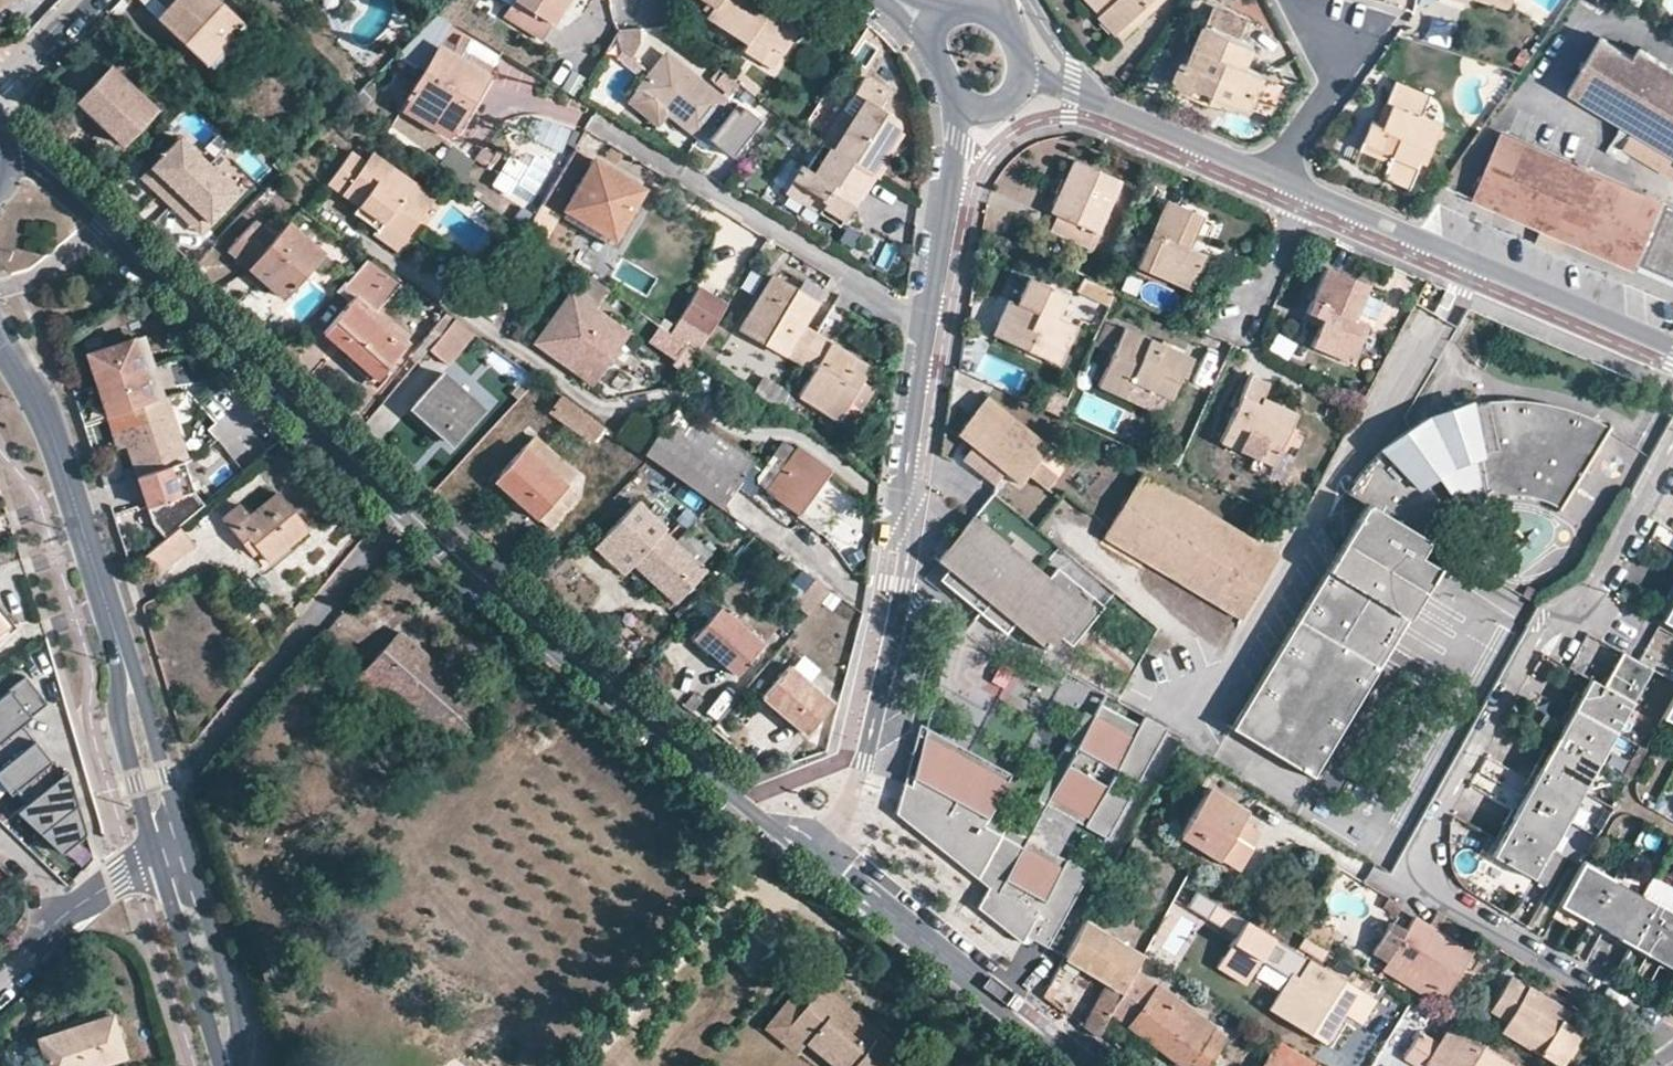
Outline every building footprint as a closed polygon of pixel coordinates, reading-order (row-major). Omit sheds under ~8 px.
[(156,16),(205,63),(228,40),(233,44),(246,31),(213,0),(171,0),(156,16)] [(538,42),(564,0),(512,0),(501,18),(538,42)] [(770,0),(695,0),(707,8),(700,17),(741,45),(766,7),(770,0)] [(1108,2),(1105,0),(1088,0),(1098,11),(1108,2)] [(1108,2),(1098,11),(1115,30),(1146,0),(1105,0),(1108,2)] [(1150,0),(1146,0),(1115,30),(1122,38),(1154,6),(1150,0)] [(737,51),(756,63),(767,48),(778,54),(797,27),(766,7),(741,45),(737,51)] [(1248,106),(1262,72),(1243,63),(1251,43),(1206,24),(1191,61),(1185,59),(1175,81),(1207,96),(1210,91),(1248,106)] [(453,125),(458,127),(486,77),(437,48),(441,41),(421,28),(395,54),(419,69),(403,97),(406,100),(400,111),(446,137),(453,125)] [(1635,43),(1630,52),(1596,34),(1565,87),(1618,117),(1628,125),(1620,140),(1650,158),(1655,150),(1665,156),(1661,164),(1672,171),(1672,66),(1635,43)] [(778,54),(767,48),(756,63),(768,70),(778,54)] [(620,51),(614,58),(633,72),(639,65),(620,51)] [(733,112),(662,55),(624,101),(655,127),(665,114),(698,139),(702,134),(710,140),(708,143),(729,159),(757,122),(743,111),(739,117),(733,112)] [(119,144),(152,109),(135,92),(146,80),(122,56),(110,68),(108,66),(76,102),(119,144)] [(736,72),(730,80),(738,87),(749,96),(756,89),(736,72)] [(730,80),(720,73),(712,83),(730,98),(738,87),(730,80)] [(884,92),(862,78),(819,143),(868,174),(895,131),(896,126),(894,120),(875,108),(884,92)] [(1371,118),(1361,144),(1390,158),(1384,173),(1408,183),(1420,156),(1426,157),(1441,122),(1421,113),(1427,94),(1393,80),(1385,100),(1393,103),(1385,124),(1376,121),(1373,119),(1371,118)] [(1376,121),(1385,124),(1393,103),(1385,100),(1376,121)] [(733,112),(739,117),(743,111),(737,107),(733,112)] [(1469,197),(1538,226),(1563,237),(1632,266),(1661,198),(1499,129),(1469,197)] [(207,163),(178,135),(149,165),(165,180),(155,191),(167,203),(207,163)] [(819,143),(801,168),(798,166),(782,193),(834,227),(868,174),(819,143)] [(463,177),(472,159),(449,148),(440,167),(463,177)] [(586,158),(571,149),(540,202),(555,212),(586,158)] [(1655,150),(1650,158),(1661,164),(1665,156),(1655,150)] [(326,185),(356,208),(401,240),(430,200),(369,154),(363,163),(348,153),(326,185)] [(1048,231),(1087,248),(1117,180),(1071,160),(1048,213),(1054,215),(1048,231)] [(639,191),(591,161),(562,210),(610,239),(639,191)] [(206,221),(235,192),(207,163),(167,203),(180,216),(190,205),(206,221)] [(155,191),(165,180),(149,165),(139,175),(155,191)] [(1661,198),(1632,266),(1672,284),(1672,203),(1661,198)] [(1198,216),(1162,200),(1133,267),(1186,289),(1202,255),(1185,246),(1198,216)] [(206,221),(190,205),(180,216),(196,231),(206,221)] [(373,229),(370,235),(393,252),(401,240),(356,208),(351,215),(373,229)] [(319,252),(286,223),(273,238),(254,221),(227,252),(279,299),(319,252)] [(1538,226),(1534,237),(1558,247),(1563,237),(1538,226)] [(373,379),(400,347),(367,317),(398,282),(365,257),(339,285),(352,298),(322,333),(373,379)] [(1349,361),(1365,324),(1351,317),(1363,286),(1321,268),(1304,312),(1322,320),(1310,345),(1349,361)] [(765,277),(736,325),(794,363),(811,334),(800,328),(813,305),(765,277)] [(1007,301),(993,335),(1054,362),(1071,325),(1054,317),(1063,295),(1027,279),(1017,305),(1007,301)] [(697,289),(680,317),(706,334),(724,305),(697,289)] [(567,292),(530,344),(569,371),(578,358),(587,357),(602,367),(626,333),(567,292)] [(1358,319),(1373,325),(1382,303),(1368,297),(1358,319)] [(451,321),(441,314),(427,333),(435,339),(451,321)] [(472,336),(451,321),(435,339),(426,349),(445,365),(472,336)] [(1190,358),(1124,327),(1097,385),(1141,405),(1148,389),(1166,397),(1177,375),(1182,377),(1190,358)] [(155,364),(144,331),(132,335),(142,368),(155,364)] [(103,345),(99,334),(83,339),(87,350),(103,345)] [(811,334),(794,363),(810,374),(796,396),(835,421),(858,383),(866,367),(811,334)] [(142,368),(132,335),(103,345),(87,350),(86,351),(97,383),(142,368)] [(578,358),(569,371),(589,385),(602,367),(587,357),(578,358)] [(166,396),(155,364),(142,368),(152,401),(166,396)] [(418,365),(391,396),(406,409),(433,378),(418,365)] [(152,401),(142,368),(97,383),(107,416),(108,415),(118,412),(152,401)] [(440,374),(409,408),(447,444),(479,410),(440,374)] [(1269,463),(1292,411),(1258,396),(1264,382),(1249,375),(1219,441),(1269,463)] [(761,376),(750,392),(769,405),(779,387),(761,376)] [(489,415),(499,403),(477,383),(466,396),(489,415)] [(835,421),(847,427),(869,389),(858,383),(835,421)] [(218,429),(226,425),(234,437),(250,428),(226,386),(202,400),(218,429)] [(783,415),(791,403),(779,387),(769,405),(783,415)] [(129,444),(138,474),(183,459),(186,458),(181,442),(166,396),(152,401),(118,412),(129,444)] [(569,419),(563,426),(588,444),(601,426),(558,396),(551,407),(569,419)] [(383,440),(405,410),(387,397),(365,427),(383,440)] [(982,399),(954,432),(1018,483),(1046,449),(982,399)] [(1346,492),(1364,504),(1284,639),(1230,728),(1309,773),(1401,621),(1434,567),(1417,557),(1422,546),(1427,537),(1431,530),(1445,515),(1460,505),(1484,496),(1500,493),(1517,493),(1532,496),(1544,500),(1557,507),(1605,427),(1583,415),(1559,406),(1537,402),(1516,401),(1491,402),(1468,404),(1452,409),(1428,418),(1407,430),(1389,442),(1372,457),(1363,467),(1351,482),(1346,492)] [(734,484),(751,460),(674,407),(659,428),(658,431),(734,484)] [(129,444),(118,412),(108,415),(119,448),(129,444)] [(718,509),(734,484),(658,431),(641,455),(647,459),(718,509)] [(490,482),(532,519),(574,472),(532,436),(490,482)] [(194,456),(190,440),(181,442),(186,458),(191,457),(194,456)] [(796,515),(827,470),(793,446),(791,450),(777,442),(754,475),(754,485),(796,515)] [(200,486),(191,457),(186,458),(183,459),(193,488),(200,486)] [(193,488),(183,459),(138,474),(147,502),(154,521),(166,536),(179,525),(205,503),(193,488)] [(1141,470),(1100,524),(1225,620),(1267,566),(1141,470)] [(307,526),(277,489),(252,509),(245,499),(224,517),(252,551),(259,545),(270,558),(307,526)] [(589,548),(620,576),(629,565),(672,604),(702,571),(696,565),(707,553),(682,530),(671,542),(660,532),(663,528),(633,500),(589,548)] [(811,506),(801,516),(817,532),(828,521),(811,506)] [(1080,607),(1066,595),(1013,553),(959,509),(948,523),(957,531),(936,558),(1046,648),(1080,607)] [(194,544),(179,525),(166,536),(143,554),(159,574),(194,544)] [(1066,595),(1075,583),(1023,540),(1013,553),(1066,595)] [(822,587),(809,577),(787,604),(800,615),(822,587)] [(1659,621),(1672,628),(1672,594),(1659,621)] [(716,606),(689,638),(731,675),(759,643),(716,606)] [(443,759),(486,709),(399,630),(354,679),(365,690),(443,759)] [(1620,652),(1619,652),(1600,686),(1627,701),(1647,668),(1636,662),(1620,652)] [(1007,690),(1013,668),(997,664),(992,686),(1007,690)] [(786,665),(759,698),(801,735),(821,711),(815,706),(823,696),(786,665)] [(45,698),(23,671),(5,685),(14,696),(4,703),(0,698),(0,733),(21,717),(45,698)] [(1587,679),(1571,709),(1611,731),(1627,701),(1600,686),(1587,679)] [(0,689),(0,698),(4,703),(14,696),(5,685),(0,689)] [(1672,724),(1672,695),(1661,717),(1672,724)] [(815,706),(821,711),(829,702),(823,696),(815,706)] [(1027,932),(1049,945),(1090,871),(1068,860),(1050,890),(1012,869),(1028,837),(1050,799),(1055,790),(1093,810),(1088,819),(1111,832),(1132,791),(1110,779),(1120,763),(1142,774),(1168,726),(1144,714),(1141,720),(1101,699),(1096,709),(1087,704),(1021,827),(991,811),(1010,776),(926,730),(914,771),(919,773),(914,781),(905,775),(897,809),(997,871),(987,884),(981,902),(1024,941),(1027,932)] [(1554,740),(1594,762),(1611,731),(1571,709),(1554,740)] [(0,733),(0,774),(18,797),(59,764),(47,750),(36,759),(20,739),(32,730),(21,717),(0,733)] [(1577,791),(1594,762),(1554,740),(1537,769),(1577,791)] [(59,764),(18,797),(10,803),(35,825),(70,792),(64,760),(59,764)] [(1537,769),(1522,796),(1562,818),(1577,791),(1537,769)] [(1207,788),(1180,832),(1238,868),(1257,834),(1238,822),(1223,813),(1230,801),(1207,788)] [(1093,810),(1055,790),(1050,799),(1088,819),(1093,810)] [(70,792),(35,825),(55,844),(76,822),(70,792)] [(1522,796),(1506,826),(1545,847),(1562,818),(1522,796)] [(1230,801),(1223,813),(1238,822),(1245,809),(1230,801)] [(997,871),(897,809),(987,884),(997,871)] [(1506,826),(1491,855),(1530,877),(1545,847),(1506,826)] [(1068,860),(1028,837),(1012,869),(1050,890),(1068,860)] [(1609,880),(1579,864),(1558,904),(1587,920),(1609,880)] [(1651,879),(1642,898),(1672,912),(1672,889),(1651,879)] [(1638,896),(1609,880),(1587,920),(1616,937),(1638,896)] [(1398,902),(1387,896),(1381,905),(1393,912),(1398,902)] [(1616,937),(1645,953),(1667,912),(1638,896),(1616,937)] [(1645,953),(1672,969),(1672,916),(1667,912),(1645,953)] [(1469,951),(1411,914),(1385,959),(1435,989),(1446,970),(1455,975),(1469,951)] [(1298,934),(1324,950),(1334,935),(1307,919),(1298,934)] [(1082,920),(1062,958),(1102,982),(1079,1024),(1095,1036),(1098,1033),(1109,1011),(1132,970),(1139,956),(1082,920)] [(1402,928),(1387,920),(1370,951),(1385,959),(1402,928)] [(1576,955),(1593,961),(1602,937),(1585,931),(1576,955)] [(1369,997),(1304,957),(1293,976),(1286,971),(1264,1007),(1318,1040),(1333,1016),(1325,1011),(1331,1000),(1338,1004),(1335,1009),(1345,1015),(1354,1021),(1369,997)] [(1385,959),(1378,970),(1427,1000),(1432,992),(1441,998),(1455,975),(1446,970),(1435,989),(1385,959)] [(1132,970),(1109,1011),(1183,1065),(1211,1027),(1132,970)] [(1563,1021),(1553,1015),(1559,1006),(1508,975),(1487,1012),(1502,1022),(1497,1031),(1555,1065),(1559,1065),(1579,1032),(1563,1021)] [(797,986),(787,998),(802,1010),(811,998),(797,986)] [(896,1049),(820,987),(811,998),(802,1010),(787,998),(774,1013),(807,1040),(839,1065),(883,1065),(896,1049)] [(1326,1046),(1345,1015),(1335,1009),(1338,1004),(1331,1000),(1325,1011),(1333,1016),(1318,1040),(1326,1046)] [(1563,1021),(1568,1012),(1559,1006),(1553,1015),(1563,1021)] [(106,1013),(35,1034),(45,1065),(78,1065),(120,1054),(106,1013)] [(774,1013),(761,1029),(796,1055),(807,1040),(774,1013)] [(1425,1065),(1514,1065),(1450,1027),(1444,1024),(1434,1042),(1418,1033),(1402,1059),(1414,1065),(1422,1065),(1423,1065),(1425,1065)] [(1317,1060),(1273,1043),(1265,1065),(1315,1065),(1317,1060)]
